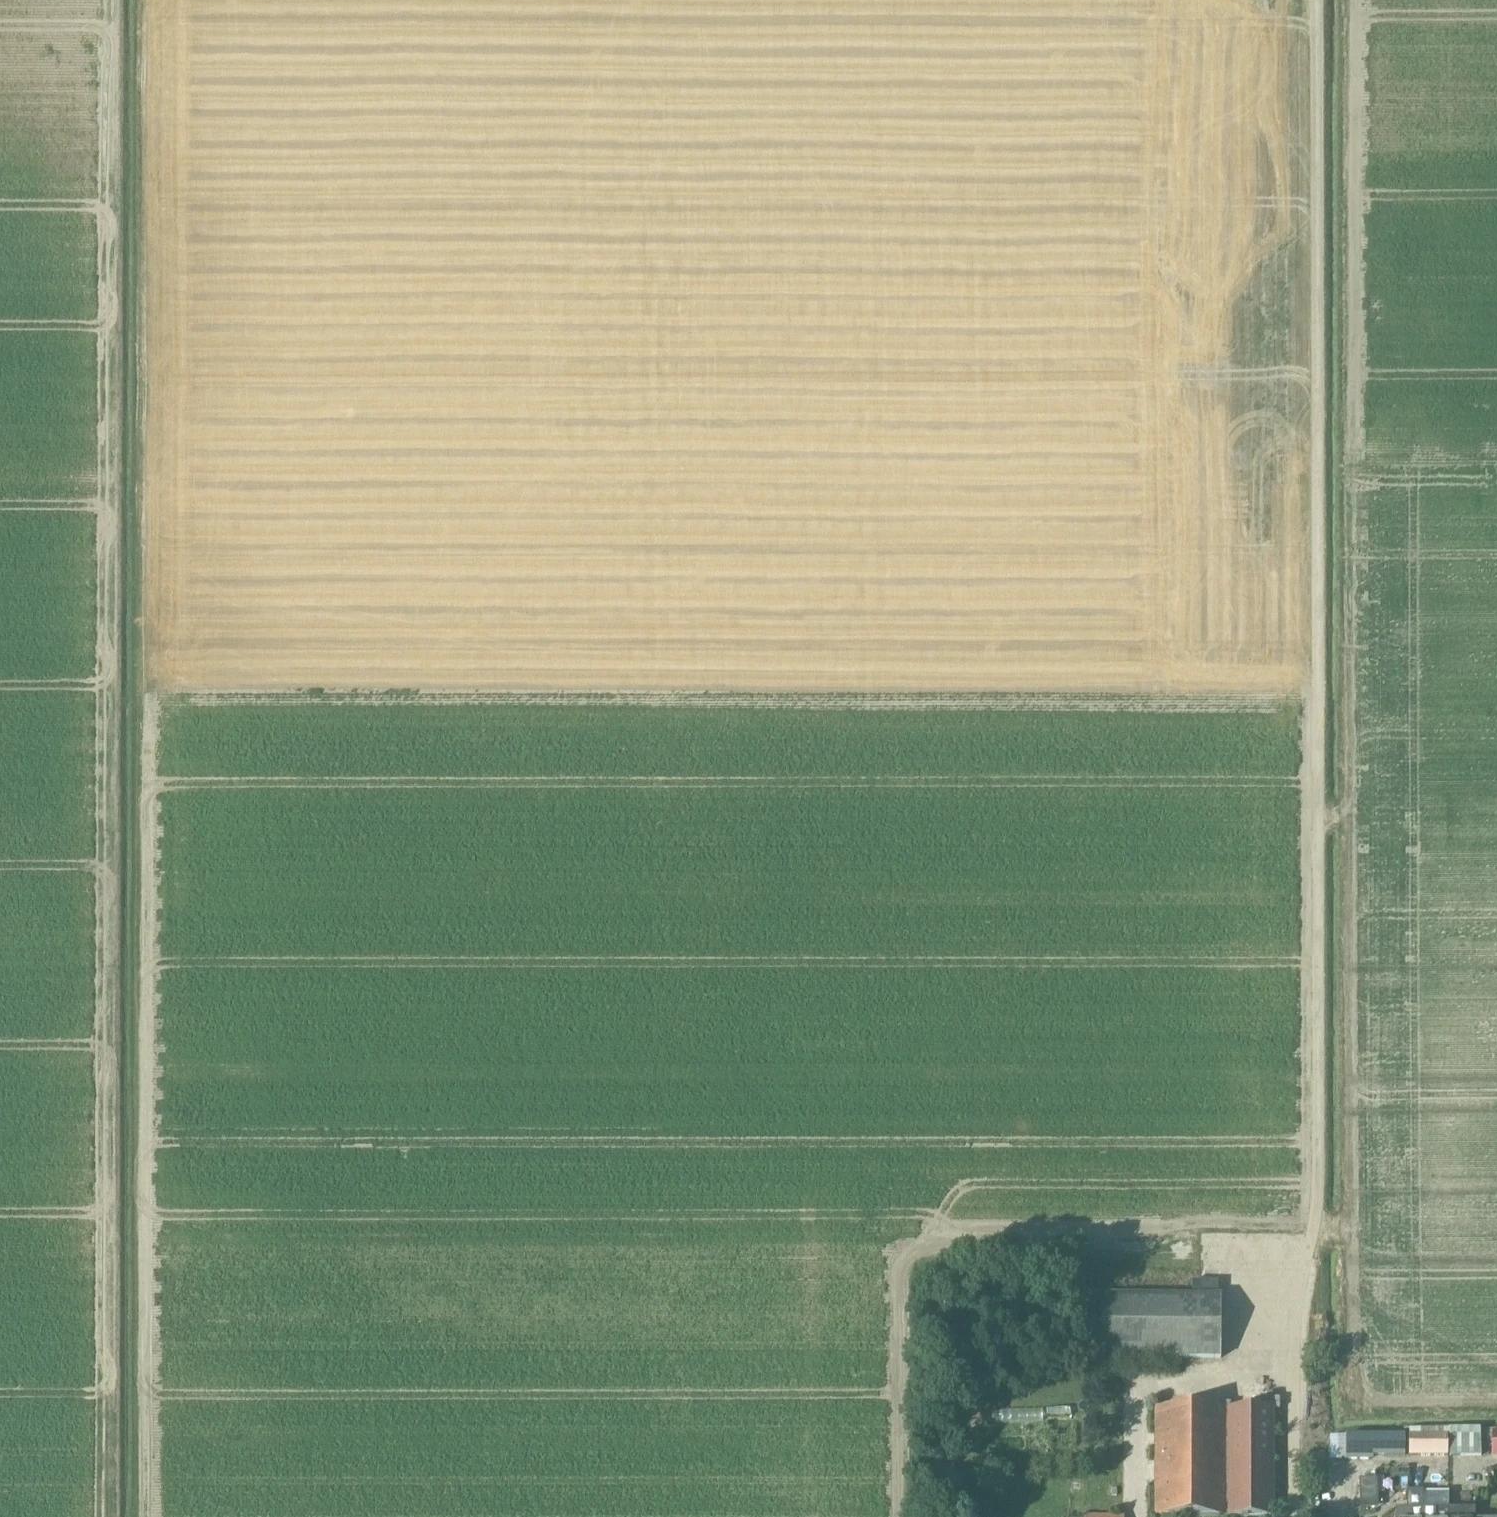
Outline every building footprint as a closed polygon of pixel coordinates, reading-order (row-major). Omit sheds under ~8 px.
[(1242,1251),(1243,1270),(1253,1269),(1252,1251),(1242,1251)] [(1236,1300),(1241,1288),(1226,1281),(1221,1293),(1236,1300)] [(1220,1295),(1134,1295),(1102,1295),(1102,1359),(1220,1359),(1220,1295)] [(1273,1516),(1273,1409),(1155,1409),(1155,1516),(1273,1516)] [(1409,1456),(1447,1455),(1447,1434),(1448,1434),(1448,1428),(1416,1428),(1416,1429),(1409,1429),(1409,1456)] [(1480,1455),(1480,1434),(1480,1428),(1450,1428),(1450,1455),(1480,1455)] [(1405,1435),(1346,1435),(1346,1459),(1370,1459),(1370,1455),(1405,1455),(1405,1435)] [(1423,1509),(1396,1509),(1396,1516),(1423,1516),(1423,1509)] [(1449,1509),(1423,1509),(1423,1516),(1449,1516),(1449,1509)] [(1475,1509),(1449,1509),(1449,1516),(1475,1516),(1475,1509)]
